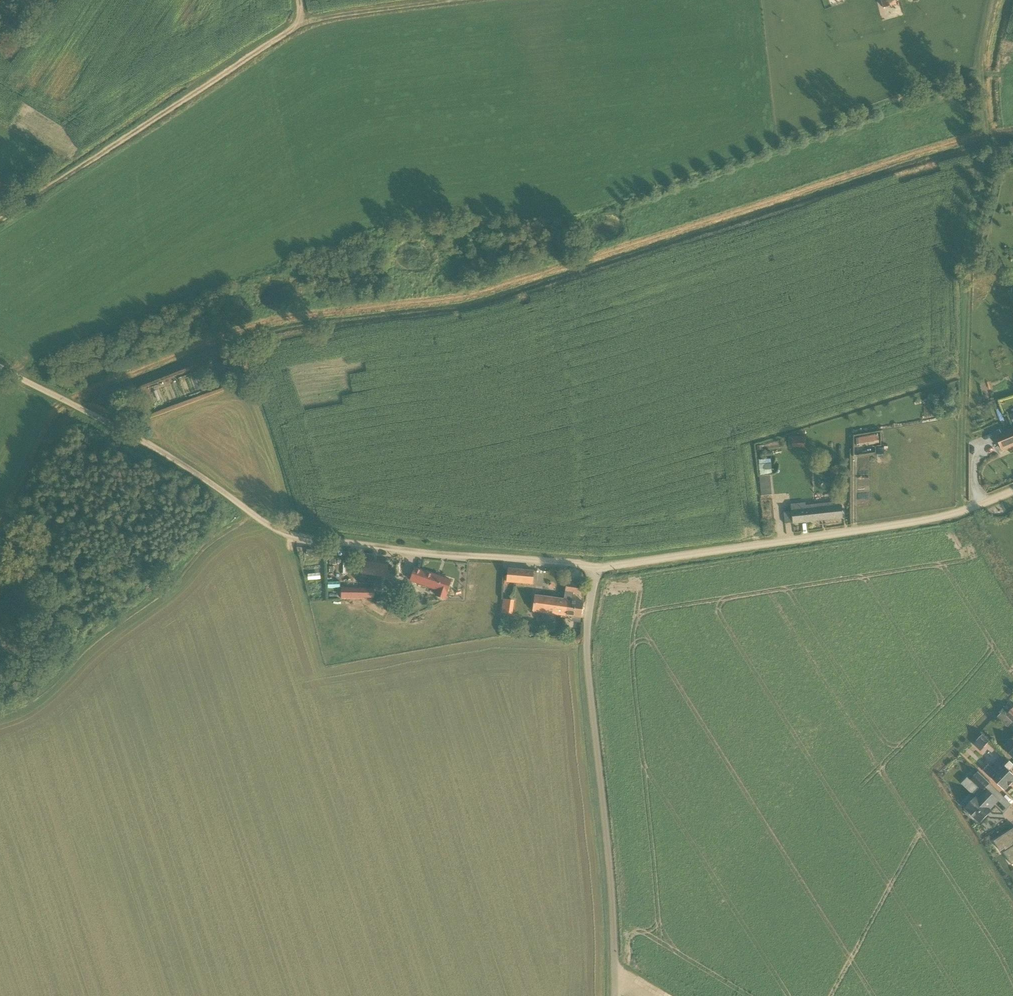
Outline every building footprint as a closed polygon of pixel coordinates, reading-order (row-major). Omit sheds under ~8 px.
[(895,5),(894,0),(882,0),(884,8),(895,5)] [(1012,446),(1012,428),(996,435),(1002,451),(1012,446)] [(878,434),(856,438),(856,445),(868,443),(878,441),(878,434)] [(791,448),(805,447),(805,436),(791,437),(791,448)] [(762,496),(774,495),(772,475),(760,476),(762,496)] [(792,524),(843,518),(841,506),(832,506),(832,503),(823,504),(824,507),(815,508),(815,505),(806,506),(805,503),(791,505),(791,512),(784,512),(785,523),(792,523),(792,524)] [(383,576),(384,565),(366,564),(365,571),(359,571),(359,575),(383,576)] [(446,593),(451,581),(415,568),(411,580),(437,590),(435,596),(444,599),(446,593)] [(532,583),(533,570),(509,568),(508,581),(532,583)] [(579,594),(580,584),(567,582),(564,599),(535,595),(533,611),(581,618),(584,602),(572,600),(573,593),(579,594)] [(374,598),(375,589),(342,588),(342,599),(363,600),(363,597),(374,598)] [(503,598),(501,613),(512,614),(514,600),(503,598)] [(1003,722),(1008,727),(1012,722),(1007,717),(1003,722)] [(985,747),(990,742),(983,735),(978,740),(985,747)] [(1012,783),(1012,773),(1010,770),(1012,767),(1012,764),(1005,756),(993,769),(997,773),(992,778),(1005,791),(1010,786),(1012,783)] [(997,773),(993,769),(989,765),(984,770),(992,778),(997,773)] [(983,790),(990,783),(979,772),(972,779),(983,790)] [(999,800),(988,790),(981,797),(979,799),(977,796),(965,808),(981,823),(992,811),(990,809),(999,800)] [(994,841),(1001,851),(1005,848),(1007,851),(1004,852),(1012,865),(1012,829),(994,841)]
